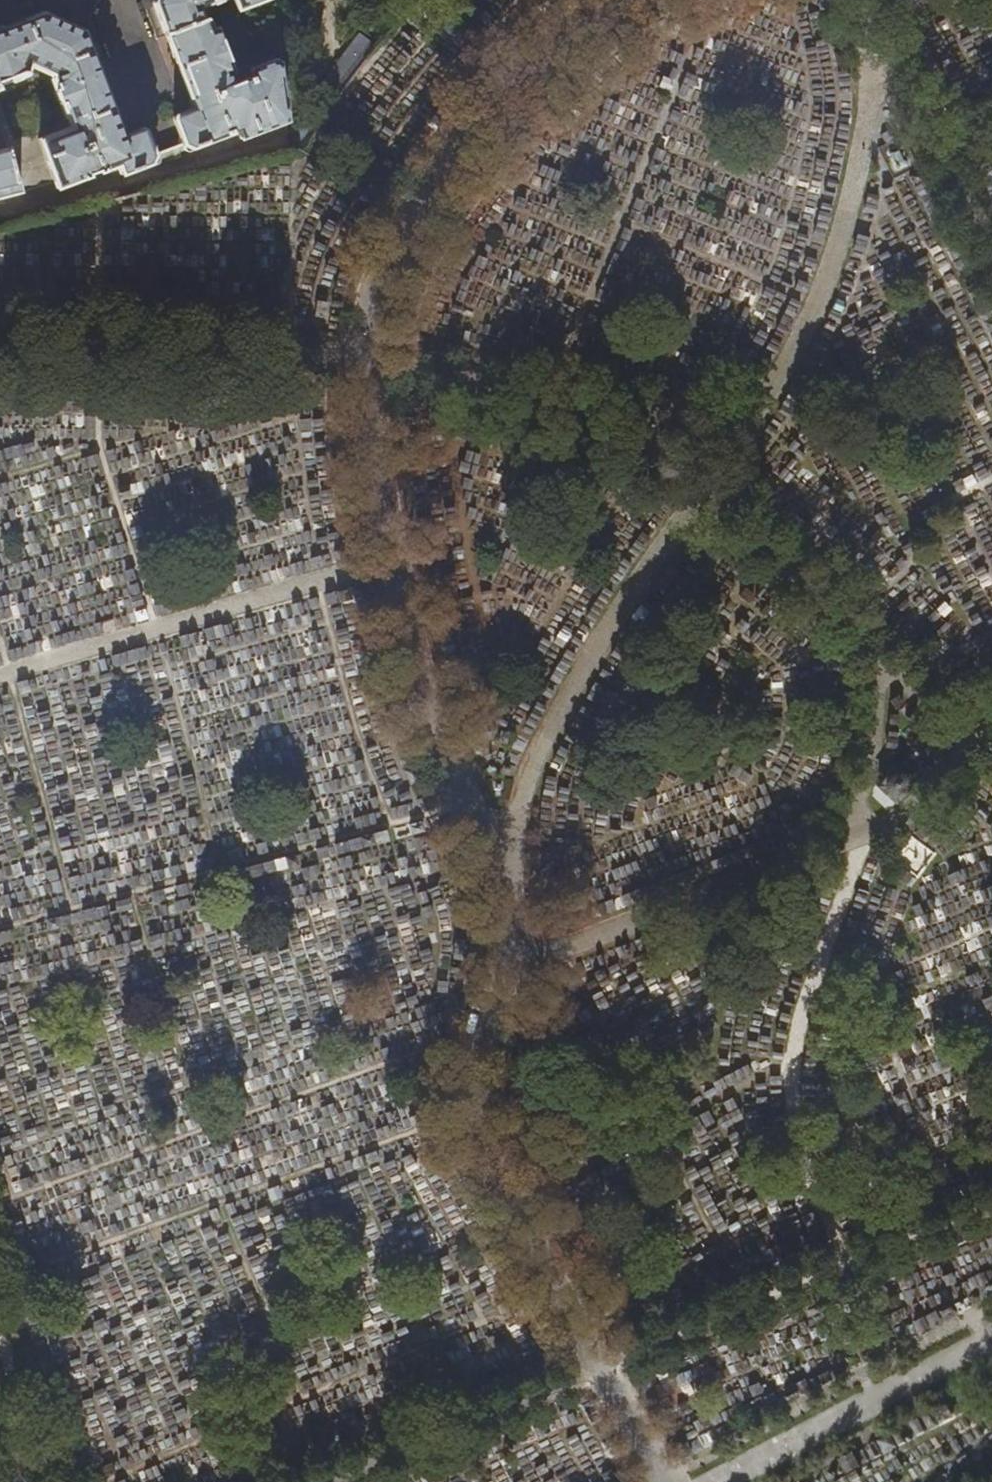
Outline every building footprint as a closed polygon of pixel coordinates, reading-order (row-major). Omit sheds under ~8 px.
[(191,147),(236,130),(239,138),(286,119),(278,59),(273,56),(247,66),(249,73),(231,80),(227,69),(231,67),(215,24),(211,26),(206,13),(202,14),(198,4),(208,0),(155,0),(154,4),(193,109),(174,117),(184,143),(191,147)] [(56,187),(88,176),(87,174),(95,170),(96,172),(117,165),(120,174),(149,163),(152,157),(142,129),(124,136),(83,30),(42,12),(0,28),(0,82),(8,79),(19,75),(26,72),(29,64),(50,74),(48,78),(63,116),(64,116),(68,126),(37,138),(56,187)] [(311,101),(326,112),(339,93),(335,90),(359,57),(347,48),(323,80),(325,82),(311,101)] [(10,83),(20,79),(19,75),(8,79),(10,83)] [(19,191),(7,147),(0,149),(0,196),(19,191)] [(244,565),(238,566),(241,576),(244,575),(246,574),(244,565)] [(137,584),(130,587),(133,597),(140,594),(137,584)] [(141,596),(132,599),(135,608),(144,605),(142,600),(141,596)] [(162,605),(156,607),(159,616),(162,615),(165,614),(162,605)] [(919,873),(933,852),(910,836),(895,856),(919,873)] [(141,1310),(133,1314),(135,1319),(144,1315),(141,1310)] [(105,1327),(102,1317),(93,1321),(96,1330),(105,1327)] [(118,1325),(109,1329),(111,1334),(120,1330),(118,1325)] [(774,1391),(764,1396),(767,1402),(777,1397),(774,1391)]
